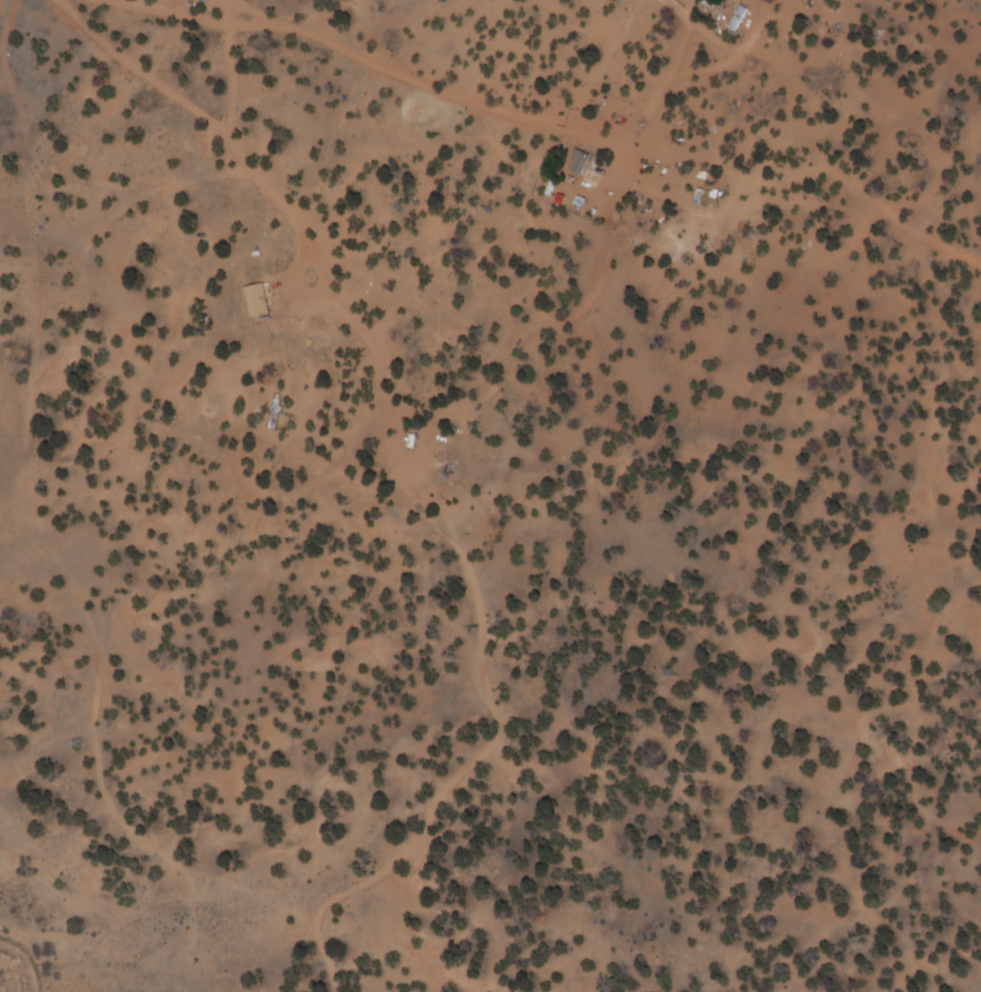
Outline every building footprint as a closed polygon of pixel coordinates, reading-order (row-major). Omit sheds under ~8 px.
[(585,174),(591,153),(577,150),(571,170),(585,174)]
